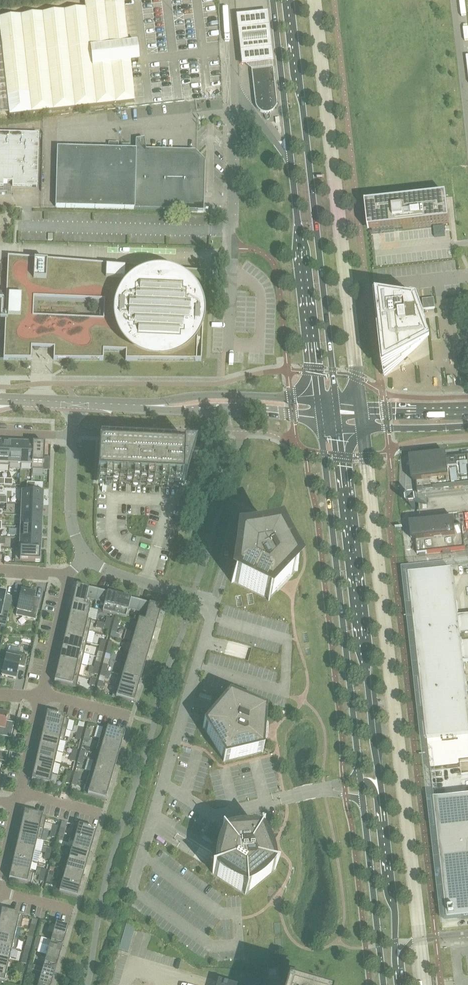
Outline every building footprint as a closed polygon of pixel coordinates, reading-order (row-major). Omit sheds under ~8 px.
[(0,18),(0,33),(9,116),(135,102),(130,63),(138,62),(136,43),(128,44),(123,0),(84,0),(85,9),(0,18)] [(235,18),(241,68),(245,67),(272,64),(267,15),(235,18)] [(276,103),(276,102),(272,68),(252,71),(255,104),(255,105),(256,106),(256,107),(257,108),(258,109),(258,110),(259,111),(260,112),(261,112),(263,113),(264,113),(265,113),(266,113),(267,113),(268,113),(270,112),(271,112),(272,111),(273,111),(273,110),(274,109),(275,108),(275,107),(276,106),(276,104),(276,103)] [(185,151),(118,149),(55,147),(53,207),(203,211),(204,162),(195,151),(185,151)] [(369,233),(449,223),(446,197),(366,206),(369,233)] [(445,226),(434,227),(435,237),(446,236),(445,230),(445,226)] [(5,316),(3,359),(31,360),(32,347),(54,348),(54,356),(53,360),(103,360),(103,350),(126,351),(126,357),(125,360),(201,361),(201,360),(196,360),(196,356),(201,356),(205,273),(8,257),(7,279),(6,296),(0,296),(0,316),(5,316)] [(423,300),(423,306),(424,310),(435,308),(434,298),(423,300)] [(386,375),(386,376),(388,374),(433,350),(418,311),(417,300),(382,304),(380,304),(378,304),(386,375)] [(0,443),(0,465),(9,466),(10,463),(9,463),(10,443),(0,443)] [(9,463),(10,463),(20,464),(21,444),(10,443),(9,463)] [(20,464),(31,464),(32,464),(33,444),(21,444),(20,464)] [(32,464),(31,464),(31,469),(43,470),(45,445),(33,444),(32,464)] [(96,481),(98,481),(175,484),(180,485),(182,485),(182,484),(185,485),(195,451),(182,450),(99,446),(99,450),(98,450),(96,481)] [(416,482),(417,490),(467,485),(467,456),(467,454),(463,455),(463,457),(447,459),(446,454),(409,458),(412,483),(416,482)] [(20,504),(22,505),(22,504),(42,505),(42,493),(20,492),(20,504)] [(42,516),(42,505),(22,504),(22,505),(21,515),(42,516)] [(21,515),(21,526),(21,527),(41,528),(42,516),(21,515)] [(412,542),(416,541),(417,554),(420,554),(420,556),(425,556),(425,553),(444,551),(444,554),(450,553),(450,551),(465,549),(462,526),(455,527),(454,519),(423,523),(410,524),(412,542)] [(41,539),(41,528),(21,527),(21,526),(19,526),(18,539),(21,539),(21,538),(41,539)] [(286,579),(292,574),(292,573),(294,570),(298,571),(298,570),(295,569),(293,566),(279,540),(279,541),(277,537),(279,534),(278,533),(276,536),(272,537),(244,542),(240,543),(237,541),(239,544),(239,548),(238,548),(237,558),(236,565),(234,576),(235,576),(234,580),(231,582),(232,583),(235,581),(238,583),(239,584),(264,596),(264,595),(268,597),(268,601),(269,600),(269,597),(272,594),(277,588),(282,584),(286,579)] [(20,550),(40,550),(41,539),(21,538),(21,539),(20,549),(20,550)] [(20,550),(20,549),(15,549),(15,561),(40,562),(40,550),(20,550)] [(431,772),(461,768),(461,766),(461,761),(460,756),(467,756),(467,702),(464,663),(467,663),(467,616),(459,617),(454,572),(409,577),(431,772)] [(76,587),(72,605),(90,609),(90,608),(85,607),(87,598),(96,600),(98,592),(76,587)] [(10,603),(18,605),(16,616),(35,620),(38,608),(32,607),(34,598),(35,594),(21,591),(20,595),(12,594),(12,597),(10,603)] [(5,626),(10,606),(3,604),(5,596),(5,593),(0,592),(0,624),(5,626)] [(108,594),(98,592),(96,600),(105,603),(103,612),(114,615),(119,597),(108,594)] [(119,597),(114,615),(126,618),(128,609),(138,611),(140,603),(130,600),(119,597)] [(144,623),(156,626),(161,609),(140,603),(138,611),(147,614),(144,623)] [(70,616),(92,621),(92,620),(88,619),(90,609),(72,605),(70,616)] [(70,616),(67,627),(89,632),(92,621),(70,616)] [(131,631),(153,637),(156,626),(144,623),(138,621),(135,632),(131,631)] [(64,638),(86,643),(89,632),(67,627),(64,638)] [(153,637),(131,631),(128,642),(150,648),(153,637)] [(64,638),(62,649),(84,654),(86,643),(64,638)] [(147,659),(150,648),(128,642),(132,643),(129,654),(125,652),(125,653),(147,659)] [(59,660),(81,665),(84,654),(62,649),(59,660)] [(8,651),(2,676),(16,679),(19,666),(24,667),(27,656),(8,651)] [(122,664),(143,670),(147,659),(125,653),(122,664)] [(57,671),(79,676),(81,665),(59,660),(57,671)] [(143,670),(122,664),(119,675),(140,681),(143,670)] [(57,671),(54,683),(76,688),(79,676),(57,671)] [(115,686),(137,692),(140,681),(119,675),(115,686)] [(115,686),(112,697),(134,703),(137,692),(115,686)] [(263,732),(264,725),(264,718),(264,714),(266,713),(265,712),(264,713),(260,711),(234,700),(233,700),(230,699),(229,697),(228,697),(229,699),(226,702),(207,724),(205,727),(203,727),(203,728),(205,728),(207,732),(222,756),(224,760),(223,761),(224,762),(225,760),(229,759),(257,752),(261,751),(262,753),(263,752),(261,750),(262,746),(263,739),(263,732)] [(1,713),(0,713),(0,735),(10,738),(13,724),(6,722),(8,715),(1,713)] [(66,731),(69,719),(47,714),(44,726),(66,731)] [(65,737),(66,731),(44,726),(42,737),(64,742),(67,743),(69,738),(65,737)] [(72,732),(77,733),(82,734),(83,728),(74,726),(72,732)] [(103,728),(100,739),(121,746),(125,734),(103,728)] [(64,742),(42,737),(39,748),(57,752),(60,741),(64,742)] [(118,757),(121,746),(100,739),(97,750),(118,757)] [(37,759),(55,763),(57,752),(39,748),(37,759)] [(118,757),(97,750),(93,761),(115,767),(118,757)] [(52,774),(55,763),(37,759),(34,770),(52,774)] [(112,778),(115,767),(93,761),(90,772),(112,778)] [(463,780),(462,771),(461,768),(431,772),(448,921),(467,919),(467,780),(463,780)] [(50,786),(52,774),(34,770),(31,782),(50,786)] [(109,789),(112,778),(90,772),(87,783),(109,789)] [(109,789),(87,783),(84,794),(105,801),(109,789)] [(24,813),(22,824),(44,829),(46,818),(24,813)] [(44,829),(22,824),(19,835),(41,840),(44,829)] [(96,832),(75,825),(71,837),(93,843),(96,832)] [(249,891),(268,875),(271,872),(274,869),(275,870),(276,869),(275,868),(273,865),(267,850),(265,845),(263,838),(261,834),(261,833),(260,834),(256,834),(227,836),(223,836),(222,835),(222,836),(222,837),(221,841),(216,862),(214,868),(213,872),(212,873),(213,874),(214,873),(217,876),(221,878),(241,891),(245,893),(245,894),(246,894),(246,893),(249,891)] [(19,835),(17,847),(35,851),(40,852),(41,852),(43,846),(44,841),(41,840),(19,835)] [(90,854),(93,843),(71,837),(75,838),(72,849),(90,854)] [(41,852),(46,853),(50,854),(52,849),(43,846),(41,852)] [(17,847),(14,858),(32,862),(38,863),(40,852),(35,851),(17,847)] [(86,865),(90,854),(72,849),(69,860),(86,865)] [(14,858),(11,869),(33,874),(34,873),(30,872),(32,862),(14,858)] [(69,860),(66,871),(83,876),(86,865),(69,860)] [(40,875),(45,876),(46,871),(37,868),(35,874),(40,875)] [(9,880),(31,885),(33,874),(11,869),(9,880)] [(80,887),(83,876),(66,871),(62,881),(59,880),(58,880),(80,887)] [(55,892),(77,898),(80,887),(58,880),(55,892)] [(21,928),(24,916),(2,911),(0,918),(0,923),(21,928)] [(0,923),(0,935),(18,939),(15,938),(17,928),(21,929),(21,928),(0,923)] [(68,928),(56,925),(49,947),(56,949),(57,945),(63,946),(68,928)] [(135,928),(126,925),(119,950),(128,953),(135,928)] [(0,935),(0,947),(16,950),(18,939),(0,935)] [(9,961),(12,950),(16,951),(16,950),(0,947),(0,958),(9,961)] [(43,969),(50,970),(51,966),(56,968),(62,950),(56,949),(49,947),(43,969)] [(0,958),(0,970),(7,972),(9,961),(0,958)] [(50,970),(43,969),(38,984),(51,984),(55,972),(50,970)]
